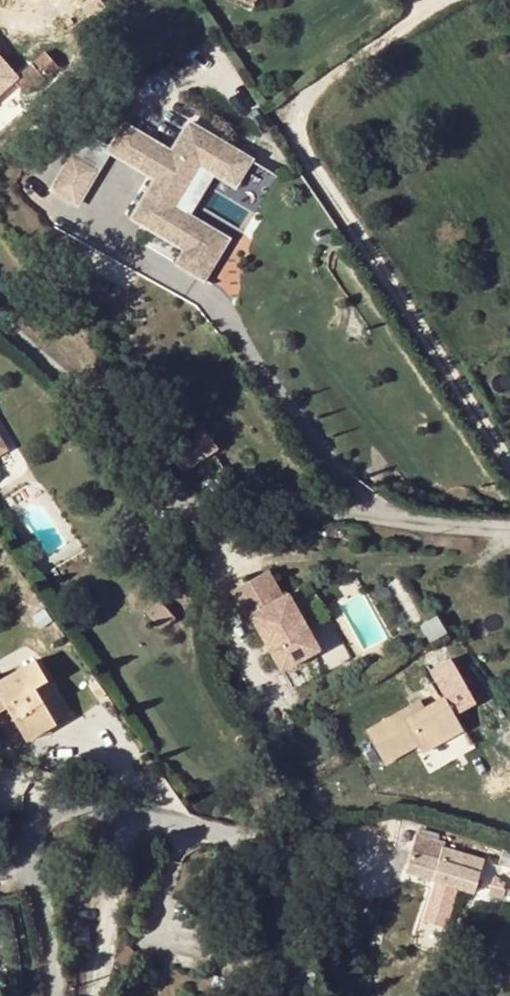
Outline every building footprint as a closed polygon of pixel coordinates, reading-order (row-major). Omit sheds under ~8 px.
[(21,75),(0,52),(0,94),(21,75)] [(48,52),(13,83),(24,96),(59,66),(48,52)] [(84,132),(50,189),(79,207),(110,153),(154,180),(131,220),(183,250),(174,265),(204,283),(232,239),(193,216),(215,176),(237,188),(254,159),(190,120),(172,150),(124,121),(109,145),(84,132)] [(199,421),(185,430),(191,438),(170,453),(183,471),(218,447),(199,421)] [(266,572),(230,593),(245,619),(250,616),(282,671),(319,650),(287,594),(281,598),(266,572)] [(159,601),(147,612),(161,629),(174,617),(159,601)] [(55,723),(34,687),(45,680),(34,659),(0,680),(0,711),(6,707),(26,740),(55,723)] [(449,674),(435,681),(444,697),(425,708),(414,714),(410,707),(366,731),(385,764),(418,744),(422,753),(463,730),(453,713),(467,706),(449,674)] [(67,716),(45,680),(34,687),(55,723),(67,716)] [(414,714),(425,708),(420,701),(410,707),(414,714)] [(441,850),(431,881),(474,893),(481,872),(460,865),(462,856),(441,850)]
